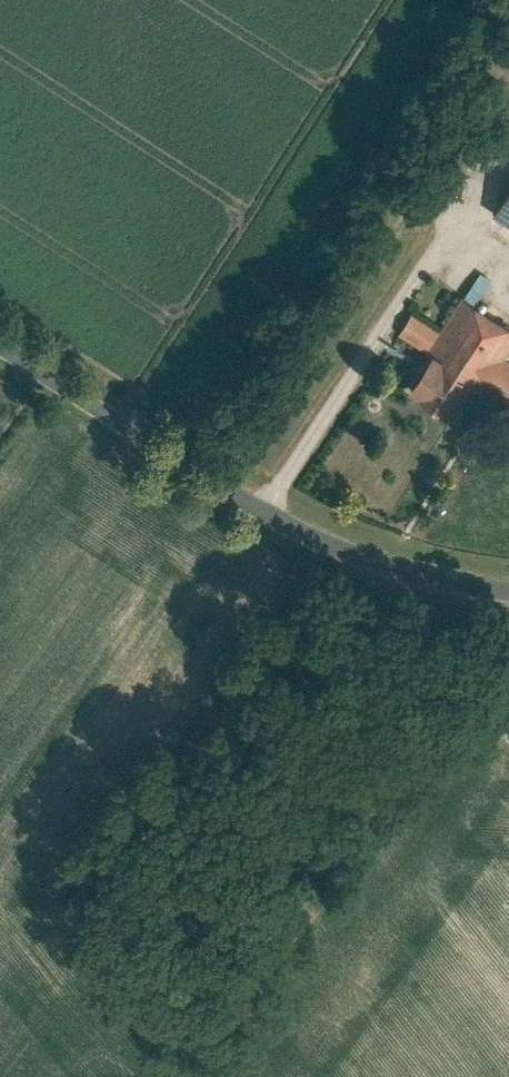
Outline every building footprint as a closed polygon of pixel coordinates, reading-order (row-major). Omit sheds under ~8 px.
[(471,293),(450,326),(438,347),(415,384),(469,417),(508,352),(508,316),(471,293)] [(421,308),(408,329),(438,347),(450,326),(421,308)] [(500,398),(508,403),(508,383),(500,398)]
